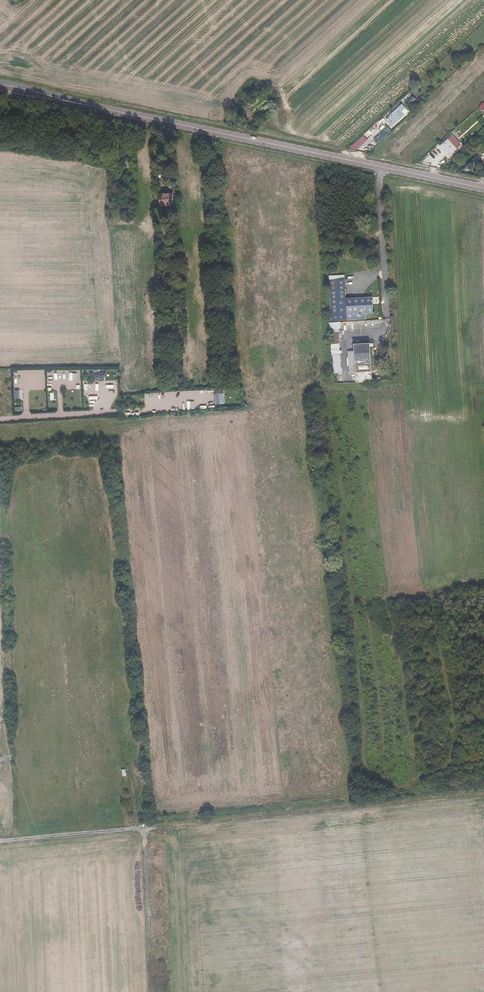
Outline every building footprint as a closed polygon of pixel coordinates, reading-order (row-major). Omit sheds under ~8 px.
[(401,117),(397,113),(393,117),(394,118),(389,122),(395,127),(401,121),(399,119),(401,117)] [(384,130),(373,140),(377,144),(388,134),(384,130)] [(363,135),(350,147),(355,151),(367,139),(363,135)] [(450,142),(443,148),(450,155),(457,149),(462,144),(455,137),(450,142)] [(171,195),(167,196),(158,196),(159,207),(172,207),(171,195)] [(372,298),(346,299),(345,279),(330,280),(331,320),(366,319),(366,313),(373,313),(372,298)] [(337,328),(329,328),(332,374),(339,374),(340,374),(340,368),(339,368),(337,328)] [(353,344),(354,373),(370,372),(369,343),(353,344)] [(127,740),(128,756),(140,755),(138,739),(127,740)]
